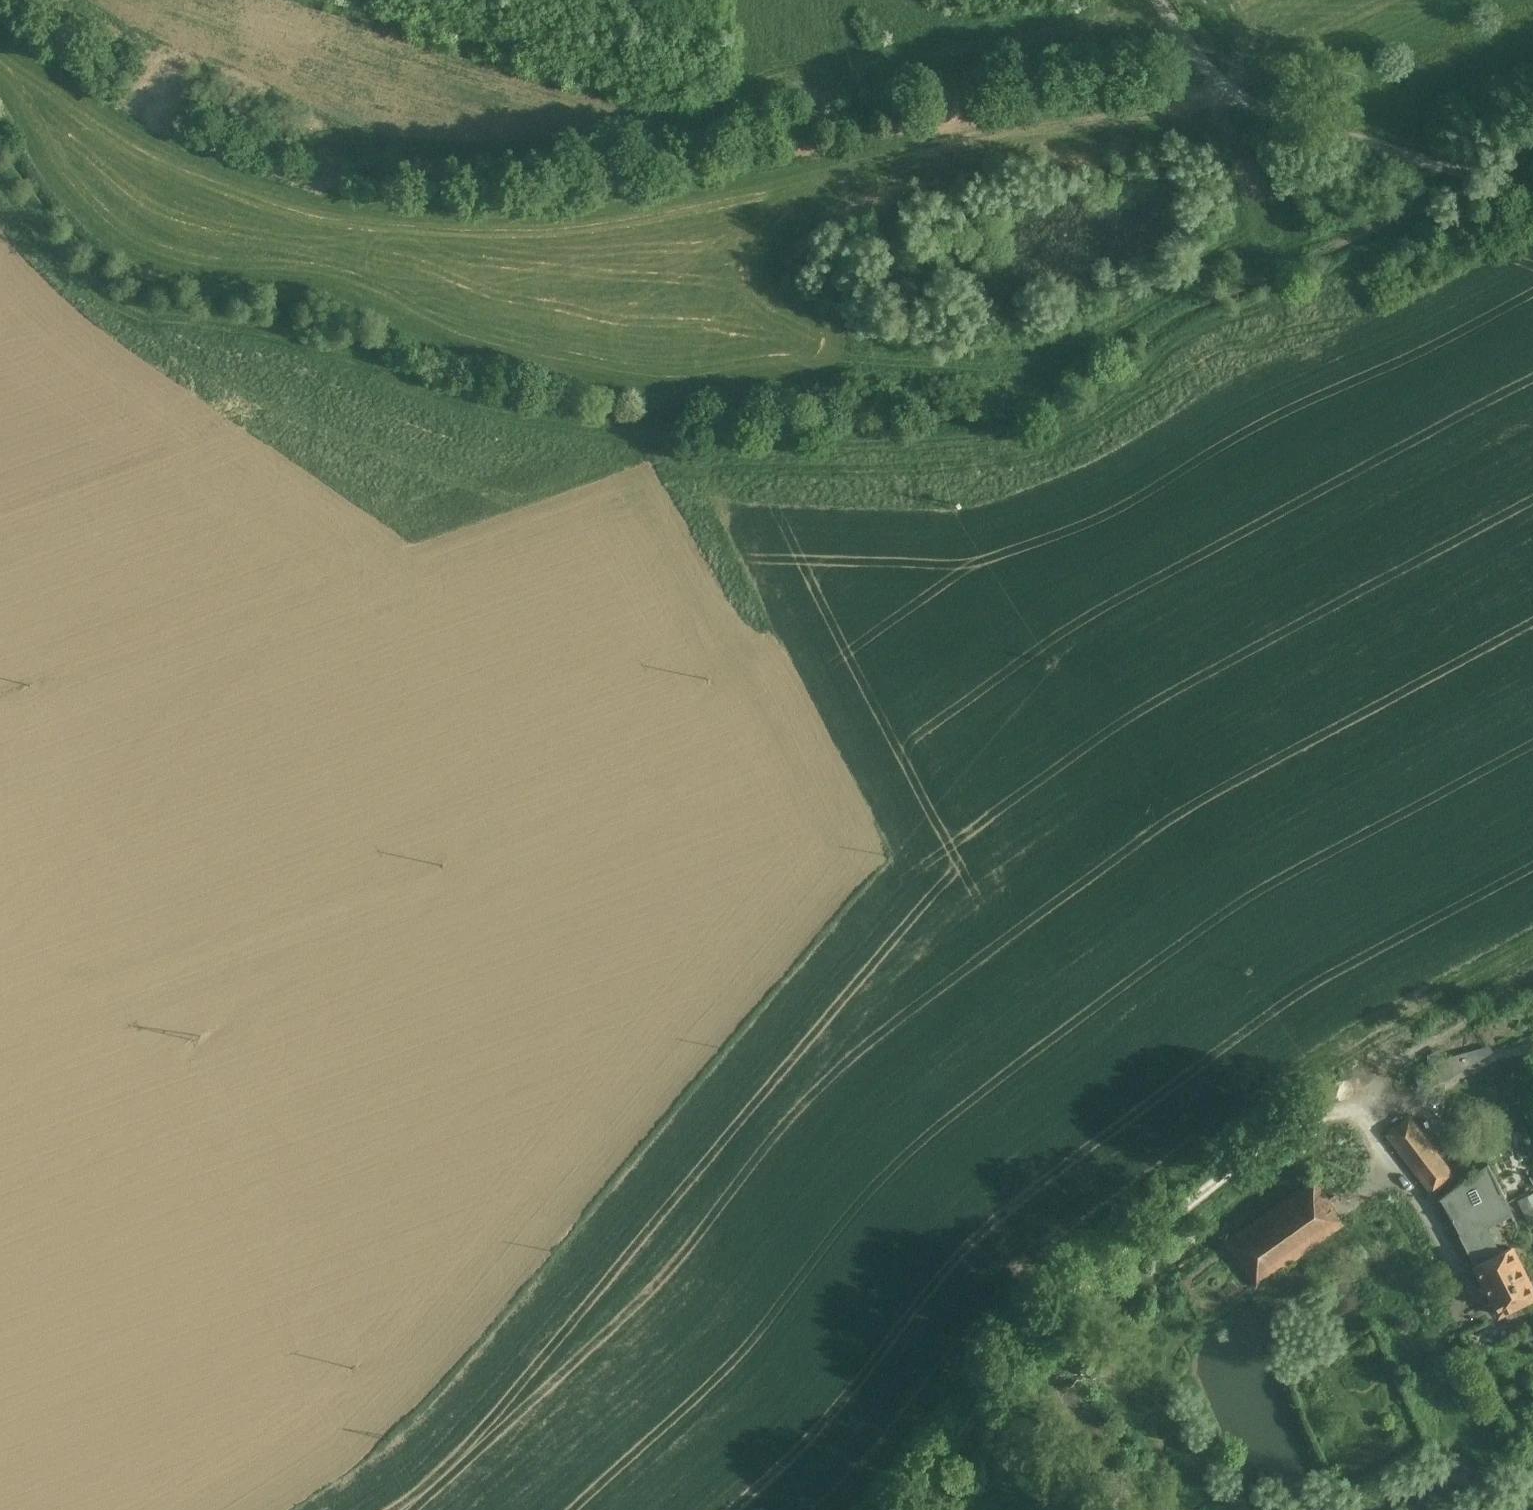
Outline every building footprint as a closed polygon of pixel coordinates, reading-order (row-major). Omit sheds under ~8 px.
[(1411,1120),(1391,1135),(1404,1152),(1424,1137),(1411,1120)] [(1453,1176),(1424,1137),(1404,1152),(1433,1191),(1453,1176)] [(1489,1228),(1514,1216),(1489,1164),(1443,1197),(1475,1266),(1500,1253),(1489,1228)] [(1315,1182),(1228,1242),(1257,1283),(1343,1223),(1315,1182)] [(1512,1247),(1500,1253),(1475,1266),(1498,1314),(1532,1298),(1532,1293),(1512,1247)]
